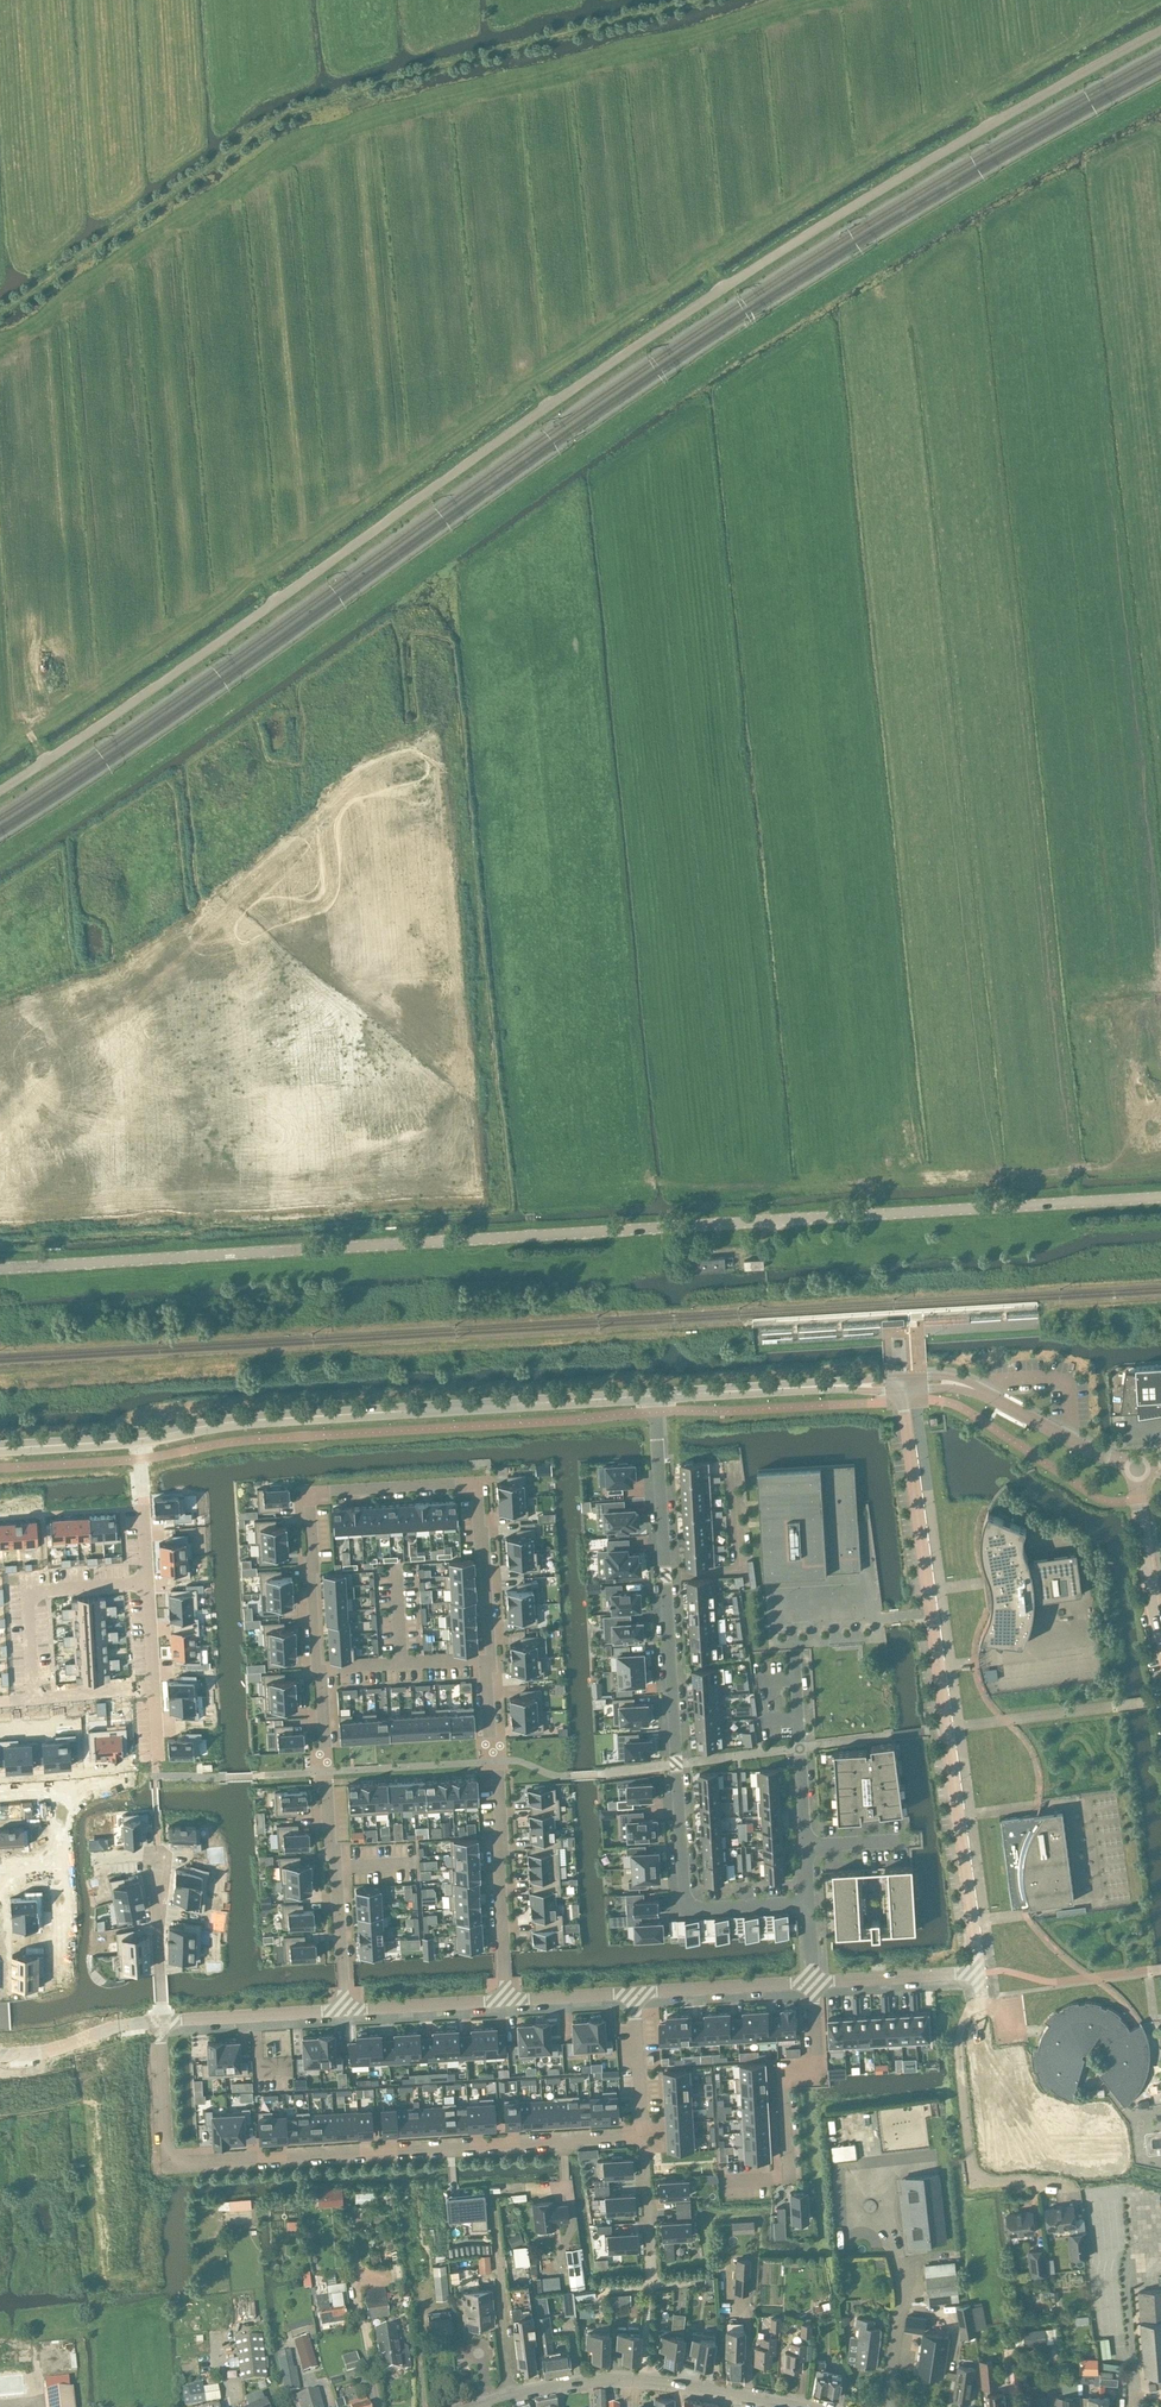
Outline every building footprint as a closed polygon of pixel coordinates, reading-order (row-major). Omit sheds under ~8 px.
[(745,1268),(764,1267),(764,1259),(745,1260),(745,1268)] [(1136,1366),(1136,1372),(1137,1372),(1139,1410),(1139,1416),(1160,1413),(1160,1365),(1136,1366)] [(1125,1371),(1121,1411),(1139,1410),(1137,1372),(1136,1372),(1135,1372),(1128,1371),(1125,1371)] [(709,1461),(682,1463),(683,1498),(711,1496),(711,1482),(710,1476),(709,1461)] [(636,1476),(635,1464),(628,1464),(628,1462),(619,1463),(619,1465),(607,1465),(609,1493),(623,1492),(623,1485),(634,1484),(633,1476),(636,1476)] [(817,1573),(827,1573),(828,1573),(861,1571),(860,1562),(857,1508),(855,1464),(758,1470),(759,1487),(759,1488),(763,1558),(764,1577),(765,1577),(817,1573)] [(497,1484),(497,1498),(527,1496),(525,1475),(511,1475),(512,1483),(497,1484)] [(275,1510),(275,1503),(279,1503),(290,1502),(289,1487),(257,1489),(257,1493),(258,1511),(261,1511),(275,1510)] [(163,1498),(154,1498),(155,1515),(165,1515),(173,1514),(174,1520),(174,1521),(192,1520),(191,1512),(185,1512),(184,1496),(178,1497),(178,1496),(171,1497),(171,1495),(162,1495),(163,1498)] [(528,1517),(527,1496),(497,1498),(498,1512),(513,1511),(514,1518),(528,1517)] [(711,1496),(683,1498),(685,1532),(714,1530),(713,1516),(712,1511),(711,1496)] [(441,1501),(442,1524),(456,1523),(455,1500),(441,1501)] [(442,1524),(441,1501),(428,1502),(429,1525),(442,1524)] [(620,1501),(597,1502),(597,1513),(605,1512),(606,1529),(618,1528),(618,1530),(628,1530),(628,1528),(636,1527),(636,1524),(639,1524),(638,1512),(635,1512),(635,1509),(621,1510),(620,1501)] [(429,1525),(428,1502),(414,1503),(415,1526),(429,1525)] [(415,1526),(414,1503),(401,1504),(402,1527),(415,1526)] [(402,1527),(401,1504),(387,1505),(389,1528),(402,1527)] [(389,1528),(387,1505),(374,1506),(375,1528),(389,1528)] [(362,1529),(360,1506),(347,1507),(348,1530),(362,1529)] [(360,1506),(362,1529),(375,1528),(374,1506),(360,1506)] [(334,1531),(348,1530),(347,1507),(333,1508),(334,1531)] [(980,1640),(980,1644),(981,1641),(981,1638),(986,1639),(997,1640),(997,1641),(1003,1645),(1004,1643),(1005,1641),(1024,1644),(1025,1640),(1027,1636),(1029,1632),(1030,1628),(1031,1624),(1032,1620),(1033,1616),(1034,1612),(1034,1608),(1035,1604),(1035,1600),(1037,1600),(1042,1599),(1048,1598),(1051,1598),(1066,1596),(1069,1595),(1083,1593),(1077,1552),(1073,1552),(1071,1552),(1064,1553),(1061,1554),(1045,1556),(1043,1556),(1028,1558),(1027,1556),(1026,1554),(1025,1552),(1025,1549),(1024,1547),(1024,1545),(1024,1542),(1024,1540),(1024,1537),(1024,1535),(1025,1533),(1026,1531),(1027,1528),(1010,1522),(1011,1520),(1004,1517),(1004,1519),(988,1513),(987,1512),(987,1514),(985,1517),(985,1520),(984,1522),(983,1524),(983,1526),(983,1528),(982,1530),(982,1532),(982,1535),(981,1537),(981,1540),(981,1542),(981,1545),(982,1548),(982,1552),(982,1555),(983,1558),(984,1560),(984,1562),(985,1564),(984,1564),(984,1567),(987,1588),(989,1606),(992,1606),(991,1608),(991,1611),(990,1614),(989,1617),(988,1620),(987,1623),(985,1625),(984,1628),(983,1631),(982,1634),(981,1637),(980,1640)] [(548,1513),(537,1514),(538,1521),(548,1521),(548,1513)] [(115,1515),(102,1516),(103,1538),(103,1544),(117,1543),(117,1537),(116,1534),(119,1534),(118,1525),(116,1526),(115,1515)] [(90,1517),(89,1517),(90,1539),(91,1539),(103,1538),(102,1516),(90,1517)] [(89,1517),(76,1518),(77,1540),(77,1543),(91,1542),(91,1539),(90,1539),(89,1517)] [(76,1518),(63,1519),(65,1541),(77,1540),(76,1518)] [(51,1519),(50,1519),(51,1542),(52,1547),(66,1546),(65,1541),(63,1519),(51,1519)] [(15,1521),(9,1522),(10,1544),(10,1547),(23,1546),(22,1521),(21,1521),(21,1520),(21,1521),(16,1521),(16,1520),(15,1520),(15,1521)] [(28,1521),(22,1521),(23,1546),(23,1549),(30,1548),(37,1548),(37,1542),(36,1520),(28,1521)] [(271,1520),(254,1521),(255,1542),(287,1540),(286,1526),(276,1527),(271,1527),(271,1520)] [(0,1522),(0,1545),(10,1544),(9,1522),(0,1522)] [(520,1537),(505,1538),(506,1552),(535,1550),(534,1528),(520,1529),(520,1537)] [(714,1530),(685,1532),(688,1567),(716,1565),(715,1550),(714,1545),(714,1530)] [(173,1542),(159,1542),(160,1557),(189,1556),(192,1556),(191,1541),(188,1541),(188,1534),(173,1535),(173,1542)] [(629,1539),(608,1540),(608,1550),(610,1550),(611,1555),(607,1555),(608,1574),(620,1573),(620,1576),(630,1575),(629,1573),(642,1572),(641,1560),(639,1560),(638,1553),(628,1554),(627,1549),(630,1549),(629,1539)] [(287,1540),(255,1542),(255,1543),(258,1543),(260,1564),(273,1563),(274,1563),(273,1555),(278,1555),(288,1554),(287,1540)] [(523,1570),(523,1572),(540,1571),(539,1550),(535,1550),(506,1552),(508,1565),(518,1565),(523,1564),(523,1570)] [(160,1559),(158,1559),(158,1567),(161,1567),(161,1572),(175,1571),(175,1578),(190,1578),(189,1556),(160,1557),(160,1559)] [(449,1561),(449,1574),(474,1573),(473,1560),(449,1561)] [(292,1576),(282,1577),(277,1577),(276,1569),(259,1571),(261,1593),(293,1591),(292,1576)] [(335,1573),(323,1574),(324,1587),(345,1585),(345,1573),(341,1573),(335,1573)] [(444,1575),(445,1587),(450,1587),(475,1586),(474,1573),(449,1574),(444,1575)] [(688,1581),(689,1594),(715,1592),(715,1579),(713,1579),(688,1580),(688,1581)] [(538,1582),(521,1583),(521,1590),(517,1590),(506,1591),(507,1605),(539,1603),(538,1582)] [(602,1582),(594,1582),(594,1592),(602,1592),(602,1590),(602,1582)] [(171,1595),(169,1595),(169,1609),(198,1608),(197,1592),(196,1590),(204,1590),(203,1583),(186,1584),(187,1589),(171,1590),(171,1595)] [(623,1591),(622,1584),(606,1585),(607,1598),(612,1597),(613,1602),(611,1602),(611,1604),(613,1604),(613,1611),(642,1609),(642,1606),(644,1606),(643,1595),(641,1595),(641,1591),(630,1592),(630,1590),(623,1591)] [(346,1598),(345,1586),(324,1587),(325,1600),(346,1598)] [(450,1587),(451,1600),(450,1600),(475,1599),(475,1586),(450,1587)] [(262,1614),(279,1613),(278,1606),(283,1605),(293,1605),(293,1591),(261,1593),(262,1614)] [(689,1594),(690,1607),(716,1605),(715,1592),(689,1594)] [(99,1598),(88,1599),(89,1613),(116,1611),(116,1606),(115,1606),(105,1607),(105,1605),(106,1605),(106,1604),(105,1604),(105,1599),(105,1598),(99,1598),(99,1597),(99,1598)] [(62,1609),(62,1615),(89,1613),(88,1599),(78,1599),(78,1598),(77,1598),(77,1600),(71,1600),(71,1601),(72,1601),(73,1609),(62,1609)] [(347,1610),(346,1598),(325,1600),(326,1612),(347,1610)] [(450,1600),(447,1600),(447,1607),(448,1613),(445,1613),(475,1611),(474,1599),(475,1599),(450,1600)] [(523,1618),(523,1625),(537,1625),(538,1625),(537,1609),(536,1604),(539,1604),(539,1603),(507,1605),(508,1619),(518,1618),(523,1618)] [(690,1607),(691,1619),(717,1618),(716,1605),(690,1607)] [(198,1608),(169,1609),(170,1623),(173,1623),(173,1627),(199,1626),(198,1617),(202,1617),(202,1608),(198,1608)] [(349,1622),(348,1622),(347,1610),(326,1612),(327,1624),(349,1622)] [(116,1611),(89,1613),(90,1626),(106,1625),(106,1617),(116,1616),(116,1617),(117,1617),(116,1611)] [(475,1611),(445,1613),(446,1626),(476,1624),(475,1611)] [(89,1613),(62,1615),(62,1620),(63,1620),(73,1619),(74,1627),(90,1626),(89,1613)] [(625,1615),(604,1616),(605,1630),(614,1629),(615,1642),(644,1640),(643,1635),(645,1635),(645,1623),(643,1623),(643,1622),(626,1623),(625,1615)] [(691,1632),(718,1631),(717,1618),(691,1619),(691,1632)] [(280,1630),(279,1622),(263,1623),(263,1630),(264,1645),(296,1643),(295,1629),(286,1629),(285,1629),(280,1630)] [(349,1622),(327,1624),(328,1624),(328,1635),(349,1634),(349,1622)] [(476,1624),(446,1626),(446,1627),(449,1627),(449,1638),(446,1639),(452,1639),(477,1637),(476,1624)] [(106,1625),(90,1626),(91,1640),(118,1638),(118,1633),(117,1633),(107,1634),(106,1625)] [(64,1636),(63,1636),(64,1642),(91,1640),(90,1626),(74,1627),(74,1636),(64,1636)] [(173,1632),(171,1632),(172,1646),(196,1644),(195,1635),(199,1635),(199,1626),(173,1627),(173,1632)] [(718,1631),(691,1632),(692,1645),(718,1644),(718,1643),(718,1631)] [(353,1643),(352,1634),(349,1634),(328,1635),(329,1647),(356,1646),(356,1645),(353,1645),(353,1643)] [(510,1644),(511,1659),(540,1657),(538,1635),(524,1636),(525,1643),(510,1644)] [(452,1639),(446,1639),(447,1653),(453,1652),(477,1651),(477,1637),(452,1639)] [(118,1638),(91,1640),(92,1654),(108,1653),(107,1644),(118,1644),(118,1638)] [(91,1640),(64,1642),(64,1647),(75,1646),(75,1655),(92,1654),(91,1640)] [(282,1658),(286,1658),(297,1657),(296,1643),(264,1645),(267,1645),(267,1647),(268,1666),(282,1665),(282,1658)] [(723,1643),(718,1643),(718,1644),(692,1645),(693,1659),(718,1657),(718,1658),(723,1658),(723,1643)] [(196,1644),(172,1646),(172,1660),(175,1660),(175,1665),(187,1664),(187,1669),(201,1668),(201,1662),(200,1644),(196,1644)] [(356,1646),(329,1647),(330,1660),(357,1658),(356,1646)] [(619,1670),(645,1668),(645,1666),(648,1663),(647,1658),(645,1655),(644,1653),(630,1654),(629,1646),(615,1646),(615,1655),(618,1655),(619,1670)] [(108,1653),(92,1654),(92,1667),(119,1665),(119,1660),(108,1661),(108,1653)] [(65,1663),(65,1669),(92,1667),(92,1654),(75,1655),(76,1663),(65,1664),(65,1663)] [(511,1659),(511,1660),(508,1660),(509,1671),(512,1670),(512,1673),(522,1672),(527,1672),(527,1679),(544,1678),(543,1657),(540,1657),(511,1659)] [(255,1663),(247,1664),(247,1672),(249,1672),(254,1672),(256,1671),(255,1663)] [(119,1665),(92,1667),(93,1681),(104,1681),(104,1682),(104,1680),(110,1680),(110,1679),(109,1679),(109,1671),(119,1671),(120,1671),(119,1665)] [(92,1667),(65,1669),(66,1674),(76,1673),(76,1675),(76,1676),(77,1676),(77,1681),(76,1681),(76,1682),(82,1682),(82,1683),(83,1683),(83,1682),(93,1681),(92,1667)] [(718,1667),(718,1668),(694,1670),(694,1683),(721,1681),(725,1681),(724,1668),(724,1667),(718,1667)] [(645,1668),(619,1670),(620,1685),(617,1685),(618,1694),(632,1693),(632,1685),(646,1684),(646,1682),(649,1679),(648,1673),(645,1671),(645,1668)] [(280,1676),(280,1673),(277,1673),(263,1674),(264,1695),(296,1693),(296,1692),(299,1692),(298,1681),(295,1682),(295,1679),(285,1680),(280,1680),(280,1676)] [(182,1683),(167,1684),(168,1699),(195,1697),(195,1698),(197,1698),(196,1675),(181,1676),(182,1683)] [(694,1683),(695,1696),(721,1694),(721,1682),(721,1681),(694,1683)] [(510,1712),(523,1711),(539,1710),(542,1710),(541,1689),(538,1689),(524,1690),(524,1697),(520,1697),(509,1698),(510,1712)] [(282,1708),(287,1708),(297,1708),(296,1693),(264,1695),(265,1707),(266,1717),(282,1716),(282,1715),(282,1708)] [(722,1707),(721,1694),(695,1696),(696,1709),(722,1707)] [(169,1700),(166,1700),(167,1709),(169,1709),(170,1714),(184,1713),(184,1720),(199,1719),(198,1711),(196,1711),(195,1698),(195,1697),(168,1699),(168,1700),(169,1699),(169,1700)] [(635,1698),(614,1699),(615,1716),(621,1716),(621,1723),(632,1723),(633,1727),(640,1727),(640,1722),(650,1722),(649,1703),(647,1703),(635,1704),(635,1698)] [(130,1701),(117,1702),(118,1714),(131,1713),(130,1701)] [(93,1703),(80,1704),(81,1716),(94,1715),(93,1703)] [(80,1704),(67,1705),(68,1717),(81,1716),(80,1704)] [(48,1706),(35,1707),(35,1719),(48,1718),(48,1706)] [(35,1707),(22,1708),(22,1720),(35,1719),(35,1707)] [(449,1734),(449,1735),(450,1735),(448,1707),(436,1708),(436,1713),(438,1735),(449,1734)] [(462,1734),(461,1707),(449,1708),(449,1707),(448,1707),(450,1735),(462,1734)] [(475,1733),(473,1707),(461,1707),(462,1734),(475,1733)] [(696,1709),(697,1722),(723,1720),(722,1707),(696,1709)] [(0,1709),(0,1721),(10,1720),(9,1708),(0,1709)] [(413,1736),(426,1735),(424,1714),(424,1708),(412,1709),(413,1736)] [(400,1716),(401,1737),(413,1736),(412,1709),(411,1709),(412,1715),(400,1716)] [(526,1725),(527,1733),(543,1732),(542,1710),(539,1710),(523,1711),(510,1712),(511,1726),(521,1726),(526,1725)] [(364,1719),(365,1740),(377,1739),(376,1718),(375,1712),(363,1713),(364,1719)] [(438,1735),(436,1713),(424,1714),(426,1735),(438,1735)] [(351,1714),(338,1715),(340,1742),(353,1741),(351,1720),(351,1714)] [(389,1739),(388,1716),(387,1716),(387,1717),(376,1718),(377,1739),(389,1739)] [(388,1716),(389,1739),(390,1739),(390,1737),(401,1737),(400,1716),(388,1716)] [(365,1740),(364,1719),(351,1720),(353,1741),(365,1740)] [(697,1722),(698,1734),(724,1733),(723,1720),(697,1722)] [(288,1732),(288,1725),(283,1725),(274,1725),(275,1748),(283,1748),(283,1750),(297,1750),(296,1747),(304,1746),(303,1731),(293,1732),(288,1732)] [(558,1735),(568,1735),(567,1727),(558,1727),(558,1735)] [(127,1730),(108,1731),(109,1761),(124,1761),(123,1757),(128,1757),(128,1749),(134,1749),(133,1739),(127,1740),(127,1730)] [(108,1731),(88,1732),(90,1759),(95,1759),(95,1762),(109,1761),(109,1762),(109,1761),(108,1731)] [(187,1740),(168,1741),(169,1758),(178,1758),(178,1760),(187,1760),(186,1757),(194,1757),(199,1756),(198,1740),(202,1740),(201,1732),(186,1733),(187,1740)] [(619,1758),(651,1756),(650,1749),(653,1749),(652,1739),(632,1740),(632,1733),(618,1734),(619,1758)] [(724,1746),(724,1733),(698,1734),(698,1748),(723,1746),(724,1746)] [(75,1734),(55,1735),(55,1741),(56,1741),(58,1767),(70,1766),(70,1759),(77,1758),(75,1734)] [(0,1739),(0,1763),(6,1763),(6,1770),(19,1769),(17,1741),(18,1740),(18,1738),(0,1739)] [(18,1740),(17,1741),(19,1769),(32,1768),(31,1761),(38,1761),(37,1742),(37,1739),(18,1740)] [(37,1742),(38,1761),(44,1760),(45,1767),(46,1767),(58,1767),(56,1741),(55,1741),(44,1742),(43,1742),(37,1742)] [(895,1744),(895,1743),(871,1746),(872,1751),(867,1751),(867,1749),(835,1751),(835,1752),(836,1761),(835,1761),(836,1769),(837,1778),(836,1778),(837,1793),(838,1793),(838,1802),(838,1810),(839,1810),(839,1819),(839,1820),(863,1819),(862,1815),(880,1812),(881,1814),(904,1811),(904,1810),(903,1801),(902,1793),(901,1793),(900,1784),(901,1784),(899,1769),(898,1769),(897,1761),(896,1753),(895,1744)] [(779,1784),(778,1768),(756,1770),(757,1786),(761,1785),(779,1784)] [(700,1773),(701,1789),(719,1788),(718,1772),(700,1773)] [(477,1778),(463,1779),(465,1806),(479,1805),(477,1778)] [(451,1779),(438,1780),(440,1810),(452,1809),(451,1779)] [(452,1809),(453,1809),(453,1804),(464,1803),(465,1806),(463,1779),(451,1779),(452,1809)] [(434,1811),(440,1810),(438,1780),(425,1781),(427,1811),(434,1811)] [(427,1811),(425,1781),(424,1781),(412,1782),(414,1812),(427,1811)] [(374,1783),(376,1813),(388,1812),(387,1782),(374,1783)] [(401,1810),(399,1782),(387,1783),(387,1782),(388,1812),(389,1812),(388,1808),(400,1807),(401,1810)] [(414,1812),(412,1782),(399,1782),(401,1810),(413,1809),(414,1812)] [(363,1814),(361,1783),(347,1784),(349,1814),(363,1814)] [(361,1783),(363,1814),(376,1813),(374,1783),(361,1783)] [(634,1807),(633,1800),(653,1798),(653,1795),(655,1795),(655,1785),(652,1786),(652,1783),(628,1784),(629,1799),(618,1800),(618,1808),(634,1807)] [(761,1785),(762,1799),(762,1800),(780,1799),(779,1784),(761,1785)] [(531,1809),(559,1807),(558,1797),(553,1798),(552,1788),(545,1788),(545,1785),(534,1786),(534,1789),(527,1789),(528,1803),(530,1803),(531,1809)] [(292,1807),(297,1806),(307,1806),(306,1790),(298,1791),(298,1788),(288,1789),(288,1791),(275,1792),(276,1815),(279,1815),(293,1814),(292,1807)] [(719,1788),(701,1789),(702,1804),(720,1802),(719,1788)] [(780,1799),(762,1800),(762,1799),(758,1800),(759,1816),(763,1815),(781,1814),(780,1799)] [(702,1804),(703,1819),(720,1817),(720,1802),(702,1804)] [(1041,1805),(1040,1804),(1039,1807),(1038,1810),(1037,1814),(1000,1819),(1012,1908),(1026,1906),(1033,1918),(1028,1910),(1037,1906),(1037,1905),(1075,1900),(1063,1810),(1044,1813),(1039,1811),(1040,1808),(1041,1805)] [(529,1828),(554,1827),(554,1817),(560,1817),(559,1807),(531,1809),(531,1814),(528,1814),(529,1828)] [(609,1809),(601,1809),(602,1817),(610,1817),(609,1809)] [(639,1812),(621,1813),(621,1821),(628,1821),(629,1839),(637,1838),(637,1841),(646,1840),(646,1838),(658,1837),(658,1834),(660,1834),(659,1822),(657,1822),(657,1819),(647,1820),(647,1819),(640,1819),(639,1812)] [(763,1815),(764,1830),(782,1829),(781,1814),(763,1815)] [(148,1815),(123,1816),(125,1847),(131,1846),(131,1849),(140,1848),(140,1846),(142,1846),(140,1823),(149,1823),(148,1815)] [(720,1817),(703,1819),(704,1833),(721,1832),(720,1817)] [(0,1826),(0,1845),(21,1844),(21,1852),(30,1852),(28,1824),(0,1826)] [(294,1832),(293,1824),(277,1825),(277,1833),(278,1848),(282,1848),(310,1846),(309,1831),(298,1831),(294,1832)] [(194,1827),(169,1829),(170,1846),(193,1845),(193,1853),(201,1852),(200,1838),(195,1838),(194,1827)] [(441,1827),(431,1827),(432,1837),(441,1836),(441,1830),(441,1827)] [(555,1836),(554,1827),(529,1828),(530,1842),(532,1842),(533,1847),(529,1847),(561,1846),(561,1836),(555,1836)] [(765,1845),(783,1844),(782,1829),(764,1830),(765,1845)] [(402,1830),(394,1831),(394,1839),(403,1839),(402,1830)] [(704,1833),(704,1848),(722,1847),(721,1832),(704,1833)] [(477,1838),(450,1839),(451,1853),(478,1852),(477,1838)] [(765,1845),(766,1860),(784,1859),(783,1844),(765,1845)] [(633,1867),(660,1865),(659,1865),(659,1851),(642,1852),(641,1845),(627,1846),(627,1854),(633,1853),(633,1867)] [(528,1867),(559,1865),(558,1846),(561,1846),(529,1847),(530,1853),(527,1853),(528,1867)] [(722,1847),(704,1848),(705,1863),(723,1862),(722,1847)] [(479,1865),(478,1852),(451,1853),(452,1866),(449,1866),(449,1867),(479,1865)] [(295,1856),(278,1857),(280,1878),(283,1878),(311,1876),(311,1862),(296,1863),(295,1856)] [(767,1877),(785,1876),(784,1859),(766,1860),(767,1877)] [(723,1862),(705,1863),(706,1881),(724,1880),(728,1880),(727,1862),(723,1862)] [(479,1865),(449,1867),(450,1881),(480,1879),(479,1865)] [(532,1886),(560,1884),(559,1865),(528,1867),(529,1881),(531,1880),(532,1886)] [(660,1865),(633,1867),(634,1881),(629,1881),(629,1888),(644,1888),(643,1880),(660,1879),(660,1866),(660,1865)] [(917,1929),(913,1865),(883,1867),(884,1876),(887,1875),(888,1892),(884,1892),(885,1907),(888,1906),(889,1922),(881,1922),(880,1918),(872,1919),(872,1923),(864,1923),(863,1907),(866,1907),(866,1893),(863,1893),(862,1877),(865,1877),(864,1868),(833,1870),(837,1934),(873,1932),(873,1936),(881,1935),(881,1931),(917,1929)] [(176,1873),(174,1888),(206,1891),(208,1878),(209,1870),(191,1868),(190,1875),(176,1873)] [(311,1876),(283,1878),(284,1900),(298,1899),(297,1891),(312,1891),(311,1876)] [(449,1894),(449,1895),(479,1893),(478,1879),(480,1879),(450,1881),(451,1881),(451,1894),(449,1894)] [(124,1880),(110,1883),(111,1891),(114,1904),(142,1899),(139,1884),(125,1887),(124,1880)] [(561,1894),(560,1884),(532,1886),(532,1891),(530,1892),(530,1905),(555,1904),(555,1903),(555,1894),(561,1894)] [(175,1889),(173,1903),(187,1905),(186,1912),(204,1914),(206,1891),(174,1888),(174,1889),(175,1889)] [(356,1889),(357,1903),(381,1901),(384,1901),(383,1888),(356,1889)] [(25,1897),(10,1898),(11,1913),(40,1911),(39,1889),(24,1890),(25,1897)] [(449,1895),(450,1908),(480,1906),(479,1893),(449,1895)] [(626,1894),(627,1914),(642,1913),(660,1912),(659,1899),(645,1900),(644,1893),(626,1894)] [(142,1899),(114,1904),(116,1917),(118,1926),(132,1923),(131,1916),(145,1913),(142,1899)] [(357,1903),(357,1916),(382,1914),(381,1901),(357,1903)] [(562,1913),(559,1913),(558,1903),(555,1903),(555,1904),(530,1905),(531,1919),(534,1919),(534,1924),(562,1923),(562,1913)] [(283,1927),(314,1925),(313,1910),(298,1911),(298,1904),(281,1905),(283,1927)] [(480,1920),(480,1906),(450,1908),(450,1909),(452,1909),(453,1921),(456,1921),(480,1920)] [(40,1911),(11,1913),(12,1927),(26,1927),(26,1934),(41,1933),(40,1911)] [(642,1923),(642,1913),(627,1914),(628,1925),(636,1924),(636,1938),(637,1938),(637,1941),(654,1940),(654,1937),(664,1937),(663,1922),(642,1923)] [(767,1925),(760,1926),(760,1931),(776,1930),(776,1937),(790,1936),(789,1913),(766,1914),(767,1925)] [(357,1916),(358,1928),(383,1927),(382,1914),(357,1916)] [(737,1927),(730,1928),(730,1932),(746,1931),(746,1939),(760,1938),(760,1931),(760,1926),(759,1915),(736,1916),(737,1927)] [(707,1929),(700,1929),(701,1934),(716,1933),(717,1940),(731,1940),(730,1932),(730,1928),(729,1916),(707,1918),(707,1929)] [(700,1918),(677,1920),(678,1931),(671,1931),(671,1936),(687,1935),(687,1942),(701,1941),(701,1934),(700,1929),(700,1918)] [(481,1933),(480,1920),(456,1921),(457,1935),(481,1933)] [(579,1922),(571,1922),(572,1930),(579,1929),(579,1922)] [(169,1930),(169,1944),(201,1945),(201,1923),(184,1923),(183,1930),(169,1930)] [(563,1943),(562,1923),(534,1924),(534,1930),(532,1930),(533,1944),(540,1944),(540,1947),(550,1946),(550,1943),(563,1943)] [(383,1940),(383,1927),(358,1928),(359,1941),(383,1940)] [(134,1932),(116,1933),(117,1955),(149,1953),(148,1938),(134,1939),(134,1932)] [(475,1948),(482,1947),(481,1933),(457,1935),(454,1935),(455,1949),(465,1948),(465,1951),(475,1951),(475,1948)] [(308,1958),(316,1957),(315,1942),(300,1943),(300,1935),(283,1936),(285,1959),(298,1958),(298,1961),(309,1960),(308,1958)] [(433,1937),(422,1938),(423,1959),(434,1958),(433,1937)] [(419,1939),(406,1940),(407,1948),(419,1947),(419,1939)] [(383,1940),(359,1941),(360,1955),(367,1954),(367,1957),(377,1957),(377,1954),(384,1953),(383,1940)] [(169,1944),(168,1959),(183,1960),(182,1967),(197,1967),(197,1960),(200,1960),(200,1950),(201,1945),(169,1944)] [(26,1954),(12,1954),(12,1969),(44,1969),(44,1947),(26,1947),(26,1954)] [(149,1953),(117,1955),(118,1955),(120,1955),(121,1968),(118,1968),(119,1976),(122,1976),(136,1975),(136,1968),(150,1968),(149,1953)] [(44,1969),(12,1969),(12,1984),(26,1984),(26,1991),(44,1991),(44,1969)] [(1032,2055),(1032,2062),(1033,2066),(1035,2071),(1036,2070),(1039,2076),(1037,2077),(1040,2082),(1043,2087),(1046,2091),(1051,2087),(1055,2091),(1060,2094),(1065,2097),(1070,2099),(1075,2100),(1076,2098),(1078,2088),(1076,2088),(1084,2057),(1083,2056),(1082,2055),(1083,2053),(1084,2052),(1085,2052),(1086,2052),(1099,2035),(1102,2038),(1105,2041),(1107,2045),(1108,2049),(1109,2054),(1108,2058),(1107,2063),(1105,2067),(1102,2070),(1099,2073),(1124,2105),(1122,2106),(1122,2107),(1125,2105),(1131,2100),(1136,2094),(1140,2088),(1144,2082),(1147,2075),(1149,2067),(1150,2060),(1150,2052),(1149,2045),(1148,2037),(1145,2030),(1142,2023),(1141,2021),(1140,2021),(1141,2023),(1130,2029),(1127,2025),(1124,2020),(1120,2017),(1121,2015),(1117,2012),(1112,2009),(1107,2006),(1107,2008),(1101,2005),(1101,2004),(1097,2002),(1091,2001),(1085,2001),(1085,2003),(1078,2003),(1078,2001),(1073,2002),(1068,2004),(1063,2006),(1063,2008),(1058,2011),(1057,2009),(1052,2012),(1048,2016),(1044,2020),(1044,2021),(1045,2021),(1045,2020),(1049,2024),(1046,2028),(1043,2033),(1041,2037),(1039,2043),(1038,2048),(1034,2048),(1034,2055),(1032,2055)] [(783,2017),(776,2017),(777,2036),(797,2034),(795,2009),(783,2010),(783,2017)] [(758,2042),(777,2041),(776,2017),(769,2018),(768,2010),(756,2011),(758,2037),(758,2042)] [(758,2037),(756,2011),(744,2012),(745,2019),(737,2019),(739,2038),(758,2037)] [(916,2040),(916,2043),(931,2042),(929,2012),(914,2013),(916,2040)] [(700,2040),(719,2039),(718,2013),(706,2014),(706,2021),(699,2022),(700,2040)] [(731,2038),(739,2038),(737,2019),(730,2020),(730,2013),(718,2013),(719,2039),(720,2042),(732,2041),(731,2038)] [(914,2013),(900,2014),(902,2041),(916,2040),(914,2013)] [(888,2042),(902,2041),(900,2014),(886,2015),(888,2042)] [(681,2041),(700,2040),(699,2022),(692,2022),(692,2015),(679,2016),(681,2041)] [(872,2016),(873,2043),(888,2042),(886,2015),(872,2016)] [(681,2041),(680,2023),(679,2016),(667,2016),(668,2024),(660,2024),(661,2042),(669,2042),(669,2045),(681,2044),(681,2041)] [(872,2016),(857,2017),(859,2043),(873,2043),(872,2016)] [(830,2051),(845,2050),(845,2044),(843,2017),(828,2018),(830,2045),(830,2051)] [(859,2043),(857,2017),(843,2017),(845,2044),(859,2043)] [(589,2020),(588,2020),(590,2051),(605,2050),(605,2053),(613,2052),(612,2036),(604,2036),(603,2018),(589,2019),(589,2020)] [(574,2040),(566,2040),(567,2055),(575,2054),(575,2052),(590,2051),(588,2020),(572,2021),(574,2040)] [(534,2023),(533,2023),(535,2057),(536,2057),(536,2053),(550,2052),(550,2056),(558,2055),(557,2039),(550,2039),(549,2021),(534,2022),(534,2023)] [(519,2043),(512,2044),(513,2058),(535,2057),(533,2023),(518,2024),(519,2043)] [(483,2027),(471,2028),(472,2035),(464,2036),(466,2054),(485,2053),(483,2027)] [(496,2034),(495,2027),(483,2027),(485,2053),(505,2052),(503,2033),(496,2034)] [(457,2036),(457,2029),(445,2030),(446,2055),(466,2054),(464,2036),(457,2036)] [(446,2055),(445,2030),(433,2031),(433,2038),(426,2038),(427,2056),(446,2055)] [(419,2038),(419,2031),(406,2032),(408,2058),(427,2056),(426,2038),(419,2038)] [(389,2059),(408,2058),(406,2032),(394,2033),(395,2040),(388,2040),(389,2059)] [(319,2036),(318,2036),(320,2067),(335,2066),(335,2069),(343,2068),(342,2054),(335,2054),(333,2034),(319,2035),(319,2036)] [(356,2035),(356,2042),(349,2043),(350,2061),(370,2060),(368,2034),(356,2035)] [(388,2040),(381,2041),(380,2034),(368,2034),(370,2060),(389,2059),(388,2040)] [(304,2056),(296,2057),(297,2071),(305,2070),(305,2068),(320,2067),(318,2036),(303,2037),(304,2056)] [(209,2060),(201,2061),(202,2076),(225,2075),(223,2043),(222,2043),(222,2040),(208,2041),(209,2060)] [(239,2043),(223,2043),(225,2075),(248,2074),(247,2060),(240,2060),(239,2043)] [(786,2048),(786,2056),(801,2056),(800,2047),(786,2048)] [(759,2050),(739,2052),(740,2060),(752,2059),(759,2058),(759,2054),(759,2053),(759,2050)] [(720,2053),(701,2054),(702,2062),(714,2061),(721,2061),(721,2056),(720,2054),(720,2053)] [(701,2054),(682,2055),(682,2056),(682,2057),(682,2058),(682,2063),(689,2063),(694,2063),(701,2062),(701,2054)] [(916,2058),(903,2059),(904,2070),(917,2069),(916,2058)] [(739,2063),(740,2078),(767,2076),(766,2062),(739,2063)] [(888,2063),(875,2064),(876,2073),(889,2072),(888,2063)] [(536,2067),(526,2067),(526,2075),(536,2074),(536,2067)] [(846,2067),(828,2068),(829,2078),(830,2078),(847,2077),(847,2076),(846,2067)] [(692,2069),(665,2071),(666,2084),(693,2083),(692,2069)] [(447,2072),(428,2073),(429,2081),(441,2080),(448,2080),(447,2074),(447,2072)] [(428,2073),(409,2074),(409,2076),(409,2082),(416,2081),(429,2081),(428,2073)] [(740,2078),(736,2078),(736,2091),(741,2091),(768,2089),(767,2076),(740,2078)] [(346,2077),(337,2078),(338,2086),(347,2086),(346,2077)] [(305,2079),(295,2080),(295,2089),(306,2088),(305,2079)] [(509,2080),(499,2080),(500,2090),(509,2089),(509,2080)] [(252,2082),(231,2083),(232,2091),(253,2090),(252,2082)] [(666,2084),(667,2097),(694,2095),(693,2083),(666,2084)] [(768,2089),(741,2091),(741,2105),(768,2103),(768,2089)] [(616,2090),(603,2090),(603,2095),(604,2120),(618,2119),(616,2090)] [(205,2095),(195,2096),(195,2103),(206,2103),(205,2095)] [(566,2095),(554,2096),(554,2098),(555,2122),(567,2121),(566,2095)] [(578,2095),(566,2095),(567,2121),(579,2120),(578,2097),(578,2095)] [(603,2095),(590,2096),(592,2121),(604,2120),(603,2095)] [(591,2121),(592,2121),(590,2096),(578,2097),(579,2120),(591,2120),(591,2121)] [(667,2097),(668,2110),(692,2108),(692,2096),(667,2097)] [(493,2097),(480,2098),(480,2103),(482,2128),(495,2127),(493,2101),(493,2097)] [(517,2098),(504,2099),(506,2126),(519,2125),(517,2100),(517,2098)] [(543,2122),(555,2122),(554,2098),(542,2099),(543,2122)] [(542,2099),(530,2100),(531,2123),(543,2122),(542,2099)] [(519,2124),(531,2123),(530,2100),(517,2100),(519,2125),(520,2125),(519,2124)] [(455,2102),(443,2103),(443,2105),(444,2128),(457,2128),(455,2104),(455,2102)] [(482,2128),(480,2103),(467,2104),(469,2128),(482,2128)] [(768,2103),(741,2105),(742,2118),(769,2116),(768,2103)] [(455,2104),(457,2128),(468,2127),(468,2128),(469,2128),(467,2104),(455,2104)] [(345,2105),(333,2106),(333,2112),(334,2135),(346,2134),(345,2111),(345,2105)] [(431,2106),(432,2129),(444,2128),(443,2105),(431,2106)] [(407,2107),(408,2130),(420,2130),(419,2106),(407,2107)] [(419,2106),(420,2130),(432,2129),(431,2106),(419,2106)] [(242,2110),(227,2111),(227,2114),(229,2141),(244,2141),(243,2121),(250,2121),(250,2107),(242,2107),(242,2110)] [(408,2130),(407,2107),(395,2108),(396,2133),(397,2133),(397,2131),(408,2130)] [(383,2133),(396,2133),(395,2108),(381,2109),(383,2133)] [(668,2123),(693,2121),(692,2108),(668,2110),(668,2123)] [(212,2109),(204,2109),(205,2124),(212,2123),(214,2144),(228,2143),(228,2141),(229,2141),(227,2114),(227,2111),(227,2114),(212,2115),(212,2109)] [(271,2110),(258,2111),(258,2117),(260,2141),(273,2140),(272,2116),(272,2115),(271,2110)] [(357,2110),(345,2111),(346,2134),(358,2133),(358,2135),(359,2135),(357,2111),(357,2110)] [(371,2110),(357,2111),(359,2135),(372,2134),(372,2131),(371,2110)] [(299,2111),(297,2111),(297,2114),(298,2137),(310,2136),(309,2114),(309,2113),(309,2111),(299,2111)] [(321,2112),(309,2113),(309,2114),(310,2136),(322,2136),(321,2112)] [(333,2112),(321,2112),(322,2136),(334,2135),(333,2112)] [(285,2114),(272,2115),(272,2116),(273,2140),(286,2139),(285,2114)] [(297,2114),(285,2114),(286,2139),(287,2139),(287,2138),(298,2137),(297,2114)] [(741,2118),(742,2132),(770,2130),(770,2123),(769,2119),(769,2116),(742,2118),(741,2118)] [(1133,2125),(1130,2118),(1123,2122),(1127,2128),(1133,2125)] [(669,2136),(694,2134),(693,2121),(668,2123),(669,2136)] [(771,2144),(770,2130),(742,2132),(742,2145),(771,2144)] [(669,2136),(670,2149),(697,2147),(696,2134),(694,2134),(669,2136)] [(772,2158),(771,2144),(744,2145),(745,2159),(772,2158)] [(588,2149),(578,2149),(578,2156),(578,2158),(580,2157),(589,2157),(588,2149)] [(597,2161),(598,2176),(632,2174),(631,2158),(622,2159),(622,2156),(612,2157),(612,2160),(597,2161)] [(718,2173),(710,2174),(710,2182),(718,2181),(718,2173)] [(938,2174),(905,2178),(907,2192),(910,2192),(914,2230),(911,2230),(913,2245),(945,2241),(938,2174)] [(594,2179),(594,2186),(609,2186),(608,2178),(594,2179)] [(659,2181),(660,2197),(687,2195),(686,2180),(659,2181)] [(609,2193),(609,2186),(594,2186),(595,2194),(609,2193)] [(331,2188),(326,2189),(327,2205),(343,2204),(342,2188),(331,2188)] [(377,2191),(354,2192),(355,2202),(359,2202),(367,2201),(378,2201),(377,2191)] [(807,2219),(806,2191),(790,2192),(792,2220),(807,2219)] [(391,2204),(391,2192),(378,2192),(379,2204),(391,2204)] [(472,2193),(446,2195),(448,2219),(449,2219),(448,2217),(449,2217),(472,2215),(474,2230),(486,2229),(487,2229),(484,2192),(472,2193)] [(634,2210),(633,2194),(606,2196),(607,2211),(634,2210)] [(250,2197),(243,2198),(244,2208),(251,2207),(250,2197)] [(690,2200),(675,2201),(676,2209),(690,2208),(690,2200)] [(553,2208),(552,2201),(533,2203),(536,2230),(556,2228),(555,2222),(569,2220),(567,2205),(558,2206),(558,2207),(553,2208)] [(1074,2205),(1046,2209),(1048,2230),(1070,2228),(1071,2233),(1069,2234),(1071,2253),(1071,2259),(1073,2259),(1084,2258),(1088,2257),(1089,2257),(1087,2231),(1086,2231),(1077,2232),(1075,2219),(1074,2205)] [(785,2220),(785,2207),(784,2206),(777,2207),(778,2221),(779,2221),(785,2220)] [(690,2208),(676,2209),(676,2216),(691,2215),(690,2208)] [(1036,2232),(1033,2209),(1006,2213),(1009,2235),(1036,2232)] [(297,2220),(287,2220),(287,2228),(297,2228),(297,2220)] [(778,2221),(773,2221),(774,2238),(786,2238),(785,2220),(779,2221),(778,2221)] [(688,2221),(661,2222),(662,2238),(689,2236),(688,2221)] [(753,2221),(745,2221),(746,2232),(754,2231),(753,2221)] [(611,2231),(611,2224),(597,2224),(597,2232),(611,2231)] [(520,2232),(508,2237),(512,2247),(524,2242),(520,2232)] [(636,2232),(628,2233),(618,2233),(604,2234),(605,2250),(620,2249),(637,2248),(636,2232)] [(673,2240),(664,2240),(665,2258),(665,2259),(674,2259),(674,2257),(673,2240)] [(491,2242),(448,2246),(449,2255),(492,2251),(491,2242)] [(527,2246),(513,2247),(516,2265),(529,2263),(527,2246)] [(566,2249),(565,2249),(571,2291),(585,2289),(581,2258),(583,2258),(582,2247),(581,2247),(579,2248),(575,2248),(566,2249)] [(1047,2264),(1045,2248),(1028,2250),(1031,2276),(1048,2274),(1048,2271),(1047,2264)] [(379,2254),(370,2255),(371,2265),(381,2263),(379,2254)] [(483,2255),(479,2255),(480,2272),(491,2271),(490,2254),(483,2255)] [(885,2258),(875,2258),(877,2267),(887,2267),(885,2258)] [(750,2260),(737,2259),(735,2293),(748,2294),(750,2260)] [(959,2301),(954,2261),(926,2264),(930,2304),(959,2301)] [(449,2299),(445,2265),(433,2266),(436,2300),(449,2299)] [(311,2289),(309,2275),(303,2276),(304,2281),(305,2290),(311,2289)] [(535,2293),(542,2292),(540,2278),(533,2278),(535,2293)] [(536,2341),(529,2283),(509,2286),(518,2364),(522,2364),(523,2371),(536,2369),(533,2341),(536,2341)] [(328,2289),(329,2296),(334,2327),(346,2325),(343,2306),(349,2305),(346,2286),(336,2287),(328,2289)] [(408,2287),(401,2288),(402,2300),(409,2299),(408,2287)] [(385,2289),(375,2291),(379,2319),(389,2317),(385,2289)] [(584,2289),(574,2290),(575,2300),(585,2298),(584,2289)] [(1139,2291),(1142,2321),(1140,2321),(1145,2375),(1146,2374),(1149,2374),(1150,2389),(1160,2388),(1160,2289),(1139,2291)] [(495,2326),(492,2290),(463,2292),(466,2328),(482,2327),(482,2328),(489,2328),(488,2326),(495,2326)] [(1050,2291),(1051,2300),(1059,2299),(1058,2290),(1050,2291)] [(369,2320),(379,2319),(375,2291),(365,2292),(369,2320)] [(630,2293),(619,2294),(619,2305),(630,2304),(630,2293)] [(329,2296),(316,2298),(321,2329),(334,2327),(329,2296)] [(546,2296),(534,2298),(537,2315),(549,2313),(546,2296)] [(817,2311),(823,2309),(824,2309),(822,2304),(822,2303),(815,2305),(817,2311)] [(971,2304),(956,2307),(962,2331),(976,2328),(971,2307),(971,2304)] [(983,2304),(971,2307),(976,2328),(980,2327),(979,2323),(986,2322),(983,2304)] [(579,2307),(579,2316),(594,2317),(594,2307),(579,2307)] [(452,2330),(450,2312),(428,2314),(430,2332),(452,2330)] [(926,2319),(907,2316),(904,2329),(924,2332),(926,2319)] [(780,2319),(771,2319),(771,2330),(780,2331),(780,2319)] [(874,2321),(856,2319),(855,2327),(859,2327),(854,2364),(875,2367),(880,2329),(873,2328),(874,2321)] [(315,2331),(313,2320),(283,2328),(284,2333),(291,2331),(293,2338),(310,2333),(315,2331)] [(810,2325),(801,2324),(801,2328),(800,2336),(810,2336),(810,2325)] [(400,2360),(401,2371),(411,2370),(408,2349),(405,2346),(398,2347),(395,2327),(385,2329),(385,2330),(386,2330),(390,2361),(400,2360)] [(609,2327),(587,2327),(587,2347),(593,2347),(592,2360),(608,2360),(608,2363),(609,2363),(609,2327)] [(641,2328),(618,2327),(617,2347),(623,2347),(623,2360),(638,2361),(638,2364),(639,2364),(641,2328)] [(385,2330),(385,2329),(375,2330),(381,2374),(401,2371),(400,2360),(390,2361),(386,2330),(385,2330)] [(684,2331),(662,2329),(660,2349),(666,2350),(665,2362),(680,2364),(680,2367),(681,2367),(684,2331)] [(726,2356),(743,2356),(744,2356),(744,2330),(726,2329),(726,2346),(726,2356)] [(1045,2329),(1024,2331),(1025,2344),(1047,2342),(1045,2329)] [(716,2335),(693,2332),(691,2352),(697,2353),(695,2366),(711,2368),(710,2371),(711,2371),(716,2335)] [(949,2337),(924,2333),(918,2373),(943,2376),(949,2337)] [(262,2337),(237,2340),(242,2382),(257,2381),(267,2380),(263,2342),(262,2337)] [(318,2368),(309,2338),(295,2342),(304,2372),(318,2368)] [(551,2338),(540,2339),(540,2342),(542,2353),(541,2353),(541,2357),(542,2357),(544,2375),(571,2371),(572,2370),(570,2353),(569,2348),(553,2351),(551,2342),(551,2338)] [(776,2339),(761,2338),(760,2348),(755,2347),(754,2364),(771,2365),(772,2354),(776,2354),(776,2339)] [(806,2345),(791,2344),(790,2353),(785,2353),(785,2370),(802,2371),(802,2359),(806,2359),(806,2345)] [(361,2367),(356,2353),(342,2357),(347,2372),(361,2367)] [(743,2383),(743,2361),(743,2356),(726,2356),(727,2381),(743,2383)] [(1080,2358),(1080,2373),(1096,2373),(1099,2373),(1099,2371),(1099,2358),(1097,2358),(1080,2358)] [(813,2394),(827,2397),(831,2371),(825,2370),(825,2360),(815,2360),(814,2371),(815,2371),(815,2375),(816,2375),(813,2394)] [(993,2368),(992,2360),(979,2361),(982,2389),(998,2387),(997,2368),(993,2368)] [(975,2368),(959,2366),(954,2399),(970,2402),(975,2368)] [(294,2368),(281,2371),(285,2392),(300,2389),(296,2368),(294,2368)] [(1019,2382),(1018,2369),(1010,2370),(1011,2382),(1019,2382)] [(831,2371),(827,2397),(838,2398),(841,2372),(831,2371)] [(1100,2376),(1100,2383),(1118,2385),(1118,2377),(1113,2377),(1113,2372),(1101,2371),(1100,2376)] [(1043,2384),(1029,2385),(1029,2398),(1037,2397),(1038,2406),(1046,2406),(1046,2396),(1043,2397),(1043,2384)] [(45,2392),(46,2406),(75,2406),(73,2389),(73,2388),(45,2392)] [(206,2404),(203,2389),(188,2391),(188,2392),(183,2393),(185,2406),(191,2406),(206,2404)] [(318,2390),(297,2396),(301,2406),(323,2406),(318,2390)] [(266,2403),(262,2394),(247,2401),(250,2406),(268,2406),(266,2403)] [(1004,2394),(987,2395),(988,2406),(1005,2406),(1004,2394)] [(1080,2395),(1058,2396),(1058,2406),(1081,2406),(1080,2395)] [(607,2406),(607,2396),(594,2396),(594,2406),(607,2406)] [(1110,2397),(1105,2397),(1099,2397),(1081,2396),(1082,2406),(1109,2406),(1110,2397)] [(554,2398),(535,2402),(536,2406),(556,2406),(554,2398)] [(673,2399),(655,2399),(655,2406),(673,2406),(673,2399)] [(701,2401),(686,2399),(684,2399),(683,2406),(700,2406),(701,2401)]
